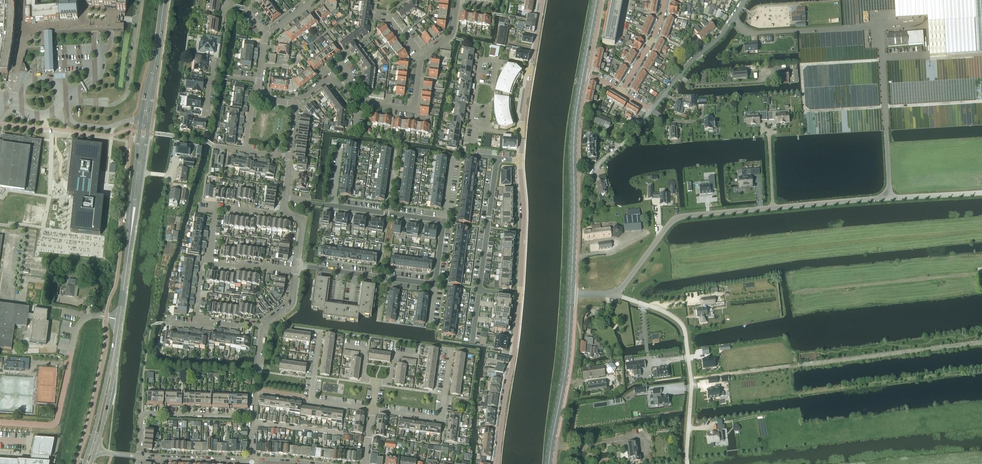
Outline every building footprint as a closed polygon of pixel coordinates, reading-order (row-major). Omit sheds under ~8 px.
[(3,73),(8,73),(7,82),(5,90),(18,93),(26,76),(28,72),(26,72),(20,71),(22,63),(23,64),(24,58),(25,59),(26,54),(27,50),(41,50),(41,53),(45,52),(46,73),(54,73),(52,34),(92,32),(97,32),(98,32),(98,31),(109,31),(111,31),(113,31),(114,31),(114,32),(124,31),(124,28),(123,28),(124,24),(120,23),(121,16),(121,14),(125,14),(125,11),(126,11),(127,0),(0,0),(0,73),(3,73)] [(209,11),(218,12),(220,1),(218,1),(218,0),(208,0),(208,1),(211,1),(209,11)] [(259,5),(262,9),(271,3),(269,0),(270,0),(266,0),(259,5)] [(417,9),(418,1),(410,0),(409,4),(417,9)] [(602,44),(613,46),(622,0),(610,0),(602,44)] [(928,22),(945,21),(981,19),(981,0),(895,0),(896,18),(928,17),(928,22)] [(641,5),(657,9),(658,2),(651,1),(650,4),(648,4),(648,3),(645,3),(642,2),(641,5)] [(271,3),(262,9),(266,14),(275,6),(272,2),(271,3)] [(338,12),(339,12),(339,9),(336,8),(337,4),(338,5),(338,4),(326,3),(326,5),(338,12)] [(411,14),(417,9),(409,4),(406,7),(411,14)] [(637,4),(636,8),(644,9),(647,9),(649,9),(649,13),(656,14),(656,10),(657,9),(641,5),(637,4)] [(326,5),(324,6),(332,17),(336,14),(338,12),(326,5)] [(411,14),(406,7),(405,5),(403,6),(404,8),(402,10),(407,17),(411,14)] [(269,18),(278,12),(276,9),(277,8),(275,6),(266,14),(269,18)] [(332,17),(324,6),(320,9),(328,20),(328,19),(327,18),(329,16),(330,17),(331,16),(332,17)] [(792,22),(801,22),(805,22),(805,8),(796,9),(796,13),(791,14),(792,22)] [(315,13),(323,22),(323,23),(328,20),(320,9),(315,13)] [(407,17),(402,10),(399,12),(398,10),(396,11),(402,20),(407,17)] [(278,12),(269,18),(272,23),(282,15),(281,13),(279,14),(278,12)] [(460,13),(459,19),(462,19),(462,22),(467,23),(468,14),(460,13)] [(307,17),(313,26),(315,24),(316,25),(318,24),(311,14),(307,17)] [(210,20),(209,25),(208,25),(207,32),(217,33),(218,27),(217,27),(218,21),(215,20),(216,17),(209,16),(208,20),(210,20)] [(311,28),(313,26),(307,17),(302,20),(310,30),(311,29),(311,28)] [(650,28),(652,24),(640,18),(639,20),(645,23),(644,25),(650,28)] [(930,55),(981,52),(981,19),(945,21),(928,22),(930,51),(930,55)] [(308,32),(310,30),(302,20),(298,24),(305,33),(307,31),(308,32)] [(702,22),(711,31),(715,28),(710,22),(708,24),(704,20),(702,22)] [(359,27),(369,33),(370,26),(367,26),(368,23),(359,22),(359,27)] [(708,34),(711,31),(702,22),(701,23),(705,27),(703,29),(708,34)] [(383,23),(376,29),(381,35),(388,29),(383,23)] [(305,33),(298,24),(294,27),(301,37),(303,35),(303,36),(306,34),(305,33)] [(406,26),(401,30),(403,32),(406,30),(410,27),(409,25),(408,24),(406,26)] [(437,26),(436,27),(438,29),(441,34),(444,32),(442,30),(439,29),(440,28),(443,29),(445,29),(446,26),(437,25),(437,26)] [(708,34),(703,29),(701,31),(697,26),(695,28),(705,38),(708,34)] [(299,38),(301,37),(294,27),(289,30),(296,39),(298,37),(299,38)] [(356,29),(361,36),(362,35),(363,37),(369,33),(359,27),(356,29)] [(441,34),(438,29),(436,27),(432,30),(437,37),(441,34)] [(497,45),(503,46),(506,46),(509,30),(506,30),(506,29),(503,28),(500,27),(497,45)] [(647,36),(648,32),(636,27),(635,29),(641,31),(640,34),(647,36)] [(701,41),(705,38),(695,28),(694,29),(698,34),(696,36),(701,41)] [(350,33),(355,40),(358,38),(359,40),(361,39),(360,37),(361,36),(356,29),(350,33)] [(388,29),(381,35),(383,38),(391,33),(388,29)] [(285,34),(291,42),(292,43),(294,45),(296,43),(294,41),(296,39),(289,30),(285,34)] [(432,30),(428,33),(433,40),(437,37),(432,30)] [(662,32),(660,37),(667,39),(669,40),(670,37),(668,36),(669,34),(662,32)] [(923,32),(908,33),(909,45),(924,44),(923,32)] [(346,36),(353,46),(355,44),(353,41),(355,40),(350,33),(346,36)] [(391,33),(383,38),(386,42),(394,37),(391,33)] [(426,45),(433,40),(428,33),(421,38),(426,45)] [(888,47),(908,45),(908,33),(887,34),(888,47)] [(290,44),(291,42),(285,34),(280,38),(290,44)] [(523,34),(521,42),(532,44),(533,36),(523,34)] [(199,42),(198,52),(205,53),(205,52),(213,53),(215,53),(216,47),(214,46),(215,44),(220,45),(221,38),(207,36),(206,39),(201,38),(201,42),(199,42)] [(351,47),(353,46),(346,36),(342,39),(347,46),(349,44),(351,47)] [(635,43),(641,46),(643,43),(642,42),(643,41),(635,36),(633,39),(636,40),(635,43)] [(394,37),(386,42),(390,47),(397,42),(394,37)] [(289,46),(290,44),(280,38),(279,45),(289,46)] [(345,48),(347,46),(342,39),(338,43),(344,51),(347,50),(345,48)] [(656,45),(667,50),(669,51),(670,49),(668,48),(665,46),(665,47),(663,46),(665,42),(659,39),(656,45)] [(244,50),(258,52),(258,49),(253,49),(254,42),(245,41),(244,50)] [(329,47),(336,55),(340,52),(333,42),(331,44),(331,45),(329,47)] [(397,42),(390,47),(393,51),(400,46),(397,42)] [(639,50),(641,46),(635,43),(633,45),(631,43),(629,46),(637,51),(638,49),(639,50)] [(757,43),(745,44),(745,51),(758,51),(757,43)] [(357,54),(363,49),(359,45),(357,47),(356,46),(355,44),(353,46),(351,47),(352,48),(353,50),(351,51),(353,53),(355,52),(357,54)] [(665,53),(667,50),(656,45),(653,50),(659,54),(661,50),(663,51),(663,52),(665,53)] [(400,46),(393,51),(396,55),(403,49),(400,46)] [(331,59),(336,55),(329,47),(326,49),(326,48),(324,49),(331,59)] [(516,52),(515,60),(519,60),(519,61),(524,62),(524,61),(528,62),(529,58),(530,58),(530,53),(519,51),(520,49),(513,48),(512,51),(516,52)] [(321,53),(327,62),(331,59),(324,49),(322,51),(323,52),(321,53)] [(357,60),(366,53),(363,49),(357,54),(358,56),(356,58),(357,60)] [(403,49),(396,55),(399,59),(402,58),(404,56),(407,54),(403,49)] [(463,55),(477,57),(477,55),(474,53),(474,50),(464,49),(463,55)] [(622,53),(633,60),(636,54),(630,51),(628,54),(626,53),(627,52),(624,51),(622,53)] [(323,65),(327,62),(321,53),(318,55),(317,54),(315,56),(323,65)] [(363,62),(369,58),(366,53),(357,60),(359,62),(361,60),(363,62)] [(624,61),(630,65),(633,60),(622,53),(621,56),(623,58),(624,57),(626,58),(624,61)] [(649,57),(660,64),(661,62),(657,59),(658,56),(652,53),(649,57)] [(206,64),(207,64),(208,56),(194,54),(193,61),(196,61),(195,70),(205,71),(206,64)] [(402,58),(399,59),(400,60),(400,61),(403,62),(406,62),(409,62),(409,59),(409,58),(408,56),(407,54),(404,56),(402,58)] [(318,68),(323,65),(315,56),(313,57),(314,58),(312,60),(318,68)] [(431,63),(430,64),(439,66),(440,65),(440,58),(438,57),(432,56),(431,59),(431,63)] [(659,65),(660,64),(649,57),(647,61),(653,65),(654,62),(659,65)] [(364,68),(365,67),(372,62),(369,58),(363,62),(364,64),(362,66),(364,68)] [(256,64),(256,62),(243,60),(243,61),(241,61),(241,65),(242,66),(241,69),(250,70),(251,64),(256,64)] [(314,72),(318,68),(312,60),(309,62),(309,61),(307,63),(310,66),(314,72)] [(472,65),(472,62),(462,61),(461,67),(475,69),(476,67),(472,65)] [(652,67),(653,65),(647,61),(644,65),(655,71),(657,70),(652,67)] [(29,70),(24,62),(23,64),(22,63),(21,66),(20,71),(28,72),(29,70)] [(368,70),(377,68),(372,62),(365,67),(368,70)] [(499,82),(497,88),(496,93),(495,95),(494,95),(494,96),(494,97),(495,97),(495,99),(494,105),(494,111),(495,116),(496,121),(497,123),(498,126),(495,126),(494,126),(494,127),(494,128),(495,129),(498,129),(500,128),(506,129),(514,126),(513,123),(511,117),(511,115),(510,109),(510,106),(510,101),(511,97),(512,91),(513,88),(516,83),(517,81),(520,76),(522,74),(515,68),(510,67),(508,66),(505,65),(504,65),(503,66),(503,67),(504,68),(506,69),(505,71),(504,73),(501,78),(499,82)] [(619,70),(625,73),(628,69),(622,65),(619,70)] [(654,73),(655,71),(644,65),(642,69),(648,73),(649,70),(654,73)] [(317,76),(314,72),(310,66),(308,68),(309,69),(306,71),(313,79),(317,76)] [(301,73),(308,82),(313,79),(306,71),(304,73),(303,72),(303,71),(301,69),(300,68),(299,69),(300,70),(299,71),(301,73)] [(429,75),(429,77),(434,78),(435,75),(438,76),(439,72),(439,71),(430,69),(430,70),(429,75)] [(733,70),(733,73),(733,78),(747,77),(747,69),(733,70)] [(622,78),(625,73),(619,70),(616,74),(622,78)] [(638,75),(644,79),(647,74),(641,70),(638,75)] [(298,77),(304,85),(308,82),(301,73),(299,71),(298,72),(300,75),(298,77)] [(776,71),(777,80),(788,79),(789,79),(789,71),(776,71)] [(186,88),(187,89),(192,89),(192,91),(201,92),(201,91),(203,91),(204,79),(204,76),(192,74),(191,77),(189,77),(187,76),(186,88)] [(620,83),(622,78),(616,74),(613,79),(620,83)] [(641,83),(644,79),(638,75),(635,80),(641,83)] [(304,85),(298,77),(295,79),(294,78),(293,76),(291,78),(293,79),(292,80),(293,81),(300,89),(304,85)] [(277,91),(279,79),(276,79),(276,80),(270,79),(268,90),(277,91)] [(471,83),(471,80),(460,79),(459,79),(461,79),(461,85),(474,87),(475,85),(471,83)] [(639,88),(641,83),(635,80),(632,84),(639,88)] [(294,93),(300,89),(293,81),(291,82),(294,93)] [(235,93),(248,95),(249,92),(244,91),(245,85),(236,84),(235,93)] [(636,93),(639,88),(632,84),(630,89),(636,93)] [(325,97),(333,90),(332,88),(330,90),(328,87),(322,92),(325,97)] [(328,101),(334,95),(333,93),(335,92),(333,90),(325,97),(328,101)] [(610,99),(613,93),(609,90),(605,97),(610,99)] [(469,95),(470,92),(460,91),(459,97),(473,99),(473,97),(469,95)] [(614,102),(618,96),(613,93),(610,99),(614,102)] [(188,97),(186,106),(200,108),(201,99),(201,96),(198,95),(197,98),(188,97)] [(331,105),(339,98),(338,96),(336,98),(334,95),(328,101),(331,105)] [(619,105),(623,99),(618,96),(614,102),(619,105)] [(334,109),(341,104),(339,101),(341,100),(339,98),(331,105),(334,109)] [(623,99),(619,105),(624,108),(627,101),(623,99)] [(309,105),(315,113),(320,109),(314,102),(310,105),(310,104),(309,105)] [(468,104),(456,102),(455,108),(465,110),(469,110),(469,108),(465,107),(466,104),(468,104)] [(628,117),(634,106),(629,102),(625,109),(629,111),(627,113),(627,112),(625,115),(628,117)] [(684,103),(676,102),(674,112),(682,114),(683,107),(688,108),(689,104),(684,103)] [(341,104),(334,109),(337,113),(348,110),(346,107),(344,104),(342,106),(341,104)] [(310,116),(315,113),(309,105),(308,106),(305,109),(304,113),(310,116)] [(634,106),(628,117),(631,118),(632,116),(632,115),(633,113),(636,115),(640,109),(634,106)] [(464,113),(465,110),(455,108),(454,114),(468,116),(468,114),(464,113)] [(337,113),(336,118),(345,119),(345,116),(347,116),(348,114),(348,110),(337,113)] [(789,114),(789,111),(776,112),(776,114),(776,124),(790,123),(790,114),(789,114)] [(759,115),(747,116),(747,124),(751,124),(751,125),(756,124),(760,124),(760,120),(762,120),(763,120),(767,120),(767,112),(759,112),(759,115)] [(180,113),(180,116),(186,117),(186,118),(184,118),(182,129),(190,130),(191,127),(192,127),(193,125),(194,125),(195,121),(192,120),(193,115),(191,114),(187,114),(180,113)] [(309,122),(310,116),(304,113),(302,116),(301,115),(300,120),(300,119),(300,121),(309,122)] [(453,123),(453,124),(460,125),(461,124),(461,122),(461,121),(463,122),(463,119),(468,118),(468,116),(454,114),(453,120),(453,121),(453,123)] [(371,115),(370,121),(373,121),(373,124),(378,125),(379,116),(371,115)] [(384,116),(383,125),(384,126),(388,126),(388,123),(391,124),(392,118),(389,117),(385,117),(384,116)] [(596,123),(605,127),(609,129),(612,121),(611,121),(599,116),(596,123)] [(712,118),(712,116),(708,117),(708,118),(704,118),(705,130),(708,130),(708,131),(713,131),(713,130),(713,129),(713,128),(715,128),(715,120),(713,120),(713,118),(712,118)] [(193,125),(192,127),(205,129),(206,125),(209,125),(210,118),(207,118),(206,121),(195,119),(195,121),(194,125),(193,125)] [(346,127),(346,124),(336,123),(335,128),(334,127),(334,131),(342,132),(342,129),(343,129),(344,126),(346,127)] [(450,130),(463,132),(464,130),(460,128),(460,125),(453,124),(451,124),(450,130)] [(677,140),(677,129),(681,129),(680,125),(675,125),(675,128),(669,128),(669,140),(677,140)] [(6,189),(34,193),(40,155),(42,140),(3,135),(2,142),(0,141),(0,188),(6,189)] [(240,137),(227,135),(224,135),(224,136),(224,137),(224,138),(224,139),(224,140),(224,141),(224,142),(224,143),(226,143),(234,145),(235,138),(240,139),(240,137)] [(458,140),(459,137),(449,136),(448,141),(462,144),(462,142),(458,140)] [(517,149),(517,136),(503,136),(503,148),(517,149)] [(588,139),(587,139),(587,146),(596,146),(596,139),(596,136),(588,136),(588,139)] [(73,143),(68,195),(69,195),(69,196),(73,196),(73,195),(75,195),(71,232),(73,232),(78,233),(79,233),(93,234),(93,235),(98,235),(100,235),(104,198),(102,197),(97,197),(97,194),(98,194),(99,185),(98,185),(103,146),(101,146),(95,145),(81,144),(81,143),(75,143),(73,143)] [(177,144),(176,149),(178,149),(177,154),(190,155),(191,146),(177,144)] [(595,152),(587,152),(587,159),(590,159),(590,162),(595,162),(595,159),(595,152)] [(234,168),(236,154),(233,154),(233,159),(226,158),(225,167),(234,168)] [(214,169),(219,170),(219,172),(222,173),(222,168),(220,168),(221,166),(222,166),(224,156),(223,156),(221,156),(219,156),(219,157),(216,156),(214,169)] [(267,160),(265,174),(265,176),(266,176),(267,176),(268,176),(270,177),(271,178),(272,178),(273,178),(274,178),(273,175),(274,175),(275,167),(269,166),(270,161),(267,160)] [(179,168),(177,181),(181,181),(180,182),(181,182),(182,181),(185,182),(187,169),(179,168)] [(508,170),(508,169),(501,169),(501,186),(511,186),(511,179),(513,179),(513,177),(511,177),(511,170),(508,170)] [(742,178),(739,178),(740,187),(747,186),(748,187),(752,187),(751,177),(751,175),(756,175),(756,169),(745,170),(745,177),(742,178)] [(297,182),(306,183),(307,177),(311,178),(311,174),(303,173),(302,176),(298,175),(297,182)] [(605,176),(599,177),(600,182),(597,183),(599,194),(606,192),(604,181),(607,181),(605,176)] [(715,190),(714,176),(708,177),(709,185),(699,186),(700,195),(712,194),(712,190),(715,190)] [(306,188),(306,183),(297,182),(296,188),(301,188),(300,191),(309,192),(309,189),(306,188)] [(220,202),(222,190),(213,189),(214,186),(206,185),(204,197),(212,198),(218,199),(217,202),(220,202)] [(653,186),(647,186),(648,199),(653,198),(658,198),(658,199),(660,199),(660,205),(667,205),(667,204),(667,201),(669,201),(669,193),(653,193),(653,186)] [(179,201),(179,198),(180,190),(171,189),(169,200),(170,200),(169,207),(177,208),(178,201),(179,201)] [(624,232),(641,230),(639,209),(627,210),(628,216),(623,217),(624,232)] [(324,213),(322,225),(328,226),(328,228),(332,229),(332,227),(332,223),(332,222),(329,222),(330,214),(324,213)] [(194,223),(203,224),(204,215),(196,214),(194,223)] [(332,223),(332,227),(335,228),(341,229),(341,227),(343,215),(337,215),(335,223),(332,223)] [(346,231),(349,231),(350,225),(347,224),(348,216),(343,215),(341,227),(346,228),(346,231)] [(360,218),(358,232),(364,232),(364,234),(367,234),(368,231),(368,228),(365,227),(366,218),(360,218)] [(368,228),(368,231),(371,231),(377,232),(378,220),(372,219),(372,222),(371,227),(371,229),(368,228)] [(284,221),(282,231),(291,232),(292,222),(285,221),(284,221)] [(403,239),(403,233),(400,232),(401,223),(395,222),(393,235),(400,236),(399,238),(403,239)] [(412,237),(413,225),(408,224),(406,233),(403,233),(403,239),(406,239),(406,237),(412,237)] [(414,225),(412,237),(418,238),(421,239),(421,235),(418,234),(419,226),(414,225)] [(600,225),(591,226),(592,230),(583,231),(585,241),(611,237),(610,228),(601,229),(600,225)] [(430,240),(431,227),(425,226),(424,235),(421,235),(420,241),(424,242),(424,239),(430,240)] [(321,253),(320,256),(325,257),(327,247),(322,246),(322,247),(320,247),(319,253),(321,253)] [(204,254),(204,252),(188,249),(187,255),(190,255),(190,257),(194,257),(194,256),(199,256),(199,253),(204,254)] [(193,262),(194,257),(190,257),(189,258),(185,257),(184,263),(198,265),(198,262),(193,262)] [(214,282),(215,272),(214,272),(207,271),(205,281),(214,282)] [(253,274),(252,284),(260,285),(261,282),(263,282),(263,283),(264,274),(260,274),(260,275),(254,275),(254,274),(253,274)] [(359,315),(371,317),(375,287),(375,286),(362,285),(359,309),(325,305),(328,280),(315,278),(315,279),(311,309),(324,310),(323,317),(358,322),(359,315)] [(73,297),(75,287),(75,286),(76,286),(76,281),(69,280),(68,285),(67,285),(66,296),(73,297)] [(271,292),(280,297),(281,298),(282,297),(283,294),(284,290),(284,289),(275,288),(273,288),(272,289),(272,291),(271,292)] [(269,295),(268,295),(277,307),(279,305),(277,302),(279,301),(279,300),(281,299),(281,298),(280,297),(271,292),(270,293),(269,295)] [(269,297),(265,300),(270,307),(273,306),(275,308),(277,307),(268,295),(268,296),(269,297)] [(510,311),(509,311),(509,307),(511,307),(512,302),(510,302),(511,298),(498,296),(497,300),(496,300),(495,305),(496,306),(496,309),(494,309),(493,318),(495,318),(494,321),(493,321),(492,326),(494,327),(493,330),(506,332),(507,328),(508,328),(509,323),(507,323),(508,319),(509,320),(510,311)] [(703,309),(696,310),(697,318),(700,318),(700,322),(706,322),(705,317),(710,316),(709,308),(706,308),(706,305),(708,305),(715,304),(714,297),(710,297),(710,298),(701,299),(701,305),(703,305),(703,309)] [(265,300),(261,303),(268,313),(270,311),(269,309),(270,307),(265,300)] [(261,303),(256,307),(258,314),(262,313),(262,314),(264,312),(266,315),(268,313),(261,303)] [(11,349),(14,326),(26,327),(27,320),(32,321),(29,342),(46,345),(49,323),(47,323),(48,311),(34,309),(33,316),(28,315),(29,308),(0,304),(0,348),(11,349)] [(192,310),(192,307),(178,305),(178,309),(174,308),(174,314),(186,315),(187,309),(192,310)] [(251,306),(249,318),(252,319),(252,316),(255,316),(255,315),(258,314),(256,307),(251,306)] [(208,339),(207,342),(209,342),(208,345),(214,346),(214,343),(216,329),(214,329),(213,334),(210,333),(209,339),(208,339)] [(159,343),(164,343),(163,345),(169,346),(170,342),(173,343),(174,334),(162,332),(161,338),(160,337),(159,343)] [(581,342),(580,347),(589,348),(589,351),(592,351),(595,351),(595,350),(595,348),(591,348),(591,345),(592,345),(593,339),(592,338),(585,337),(585,342),(581,342)] [(242,338),(241,348),(249,349),(249,348),(251,339),(242,338)] [(506,347),(507,345),(493,343),(494,343),(493,352),(500,353),(500,350),(506,351),(506,347)] [(587,353),(589,353),(589,358),(592,358),(593,354),(595,354),(595,353),(595,351),(592,351),(589,351),(589,348),(580,347),(580,353),(585,353),(584,355),(587,355),(587,353)] [(488,363),(490,364),(490,363),(491,364),(501,365),(503,365),(504,363),(508,364),(508,363),(509,358),(509,357),(506,357),(498,355),(497,355),(495,355),(494,360),(487,358),(486,363),(488,363)] [(7,357),(6,368),(15,369),(29,370),(29,365),(29,359),(18,358),(7,357)] [(707,359),(702,359),(703,368),(715,367),(714,361),(715,361),(715,360),(714,360),(714,359),(714,358),(710,359),(709,358),(706,358),(707,359)] [(633,362),(625,364),(626,370),(633,369),(634,377),(641,376),(640,369),(645,368),(644,361),(633,362)] [(589,363),(585,364),(586,368),(582,369),(583,379),(604,376),(603,366),(590,368),(589,363)] [(669,376),(668,367),(656,369),(658,378),(669,376)] [(498,394),(500,386),(499,386),(501,379),(493,379),(492,382),(490,392),(498,394)] [(586,383),(587,392),(606,390),(605,380),(586,383)] [(707,389),(708,398),(720,397),(720,396),(724,396),(723,392),(719,392),(719,389),(720,389),(719,385),(714,386),(715,388),(707,389)] [(661,397),(660,394),(661,394),(660,389),(652,390),(653,395),(656,394),(657,398),(657,405),(665,404),(669,404),(668,396),(661,397)] [(489,401),(497,402),(498,395),(490,394),(489,401)] [(487,410),(486,414),(495,415),(496,410),(487,409),(487,408),(483,407),(483,409),(487,410)] [(450,416),(449,421),(460,422),(461,418),(462,414),(451,413),(451,416),(450,416)] [(719,437),(723,436),(723,430),(725,430),(724,425),(717,426),(718,430),(719,430),(719,433),(715,433),(711,433),(711,434),(707,434),(708,437),(707,438),(708,442),(709,443),(720,441),(719,437)] [(484,435),(493,436),(494,431),(489,430),(489,428),(485,428),(484,435)] [(49,463),(48,463),(48,458),(50,458),(54,440),(34,438),(30,457),(30,462),(17,461),(0,460),(0,463),(49,463)] [(628,452),(622,453),(623,459),(629,458),(630,458),(630,462),(640,461),(640,456),(639,457),(637,442),(627,443),(628,450),(628,452)] [(481,456),(481,459),(481,461),(486,461),(486,460),(483,459),(482,459),(483,458),(486,458),(486,457),(491,457),(492,452),(483,451),(482,456),(481,456)]
